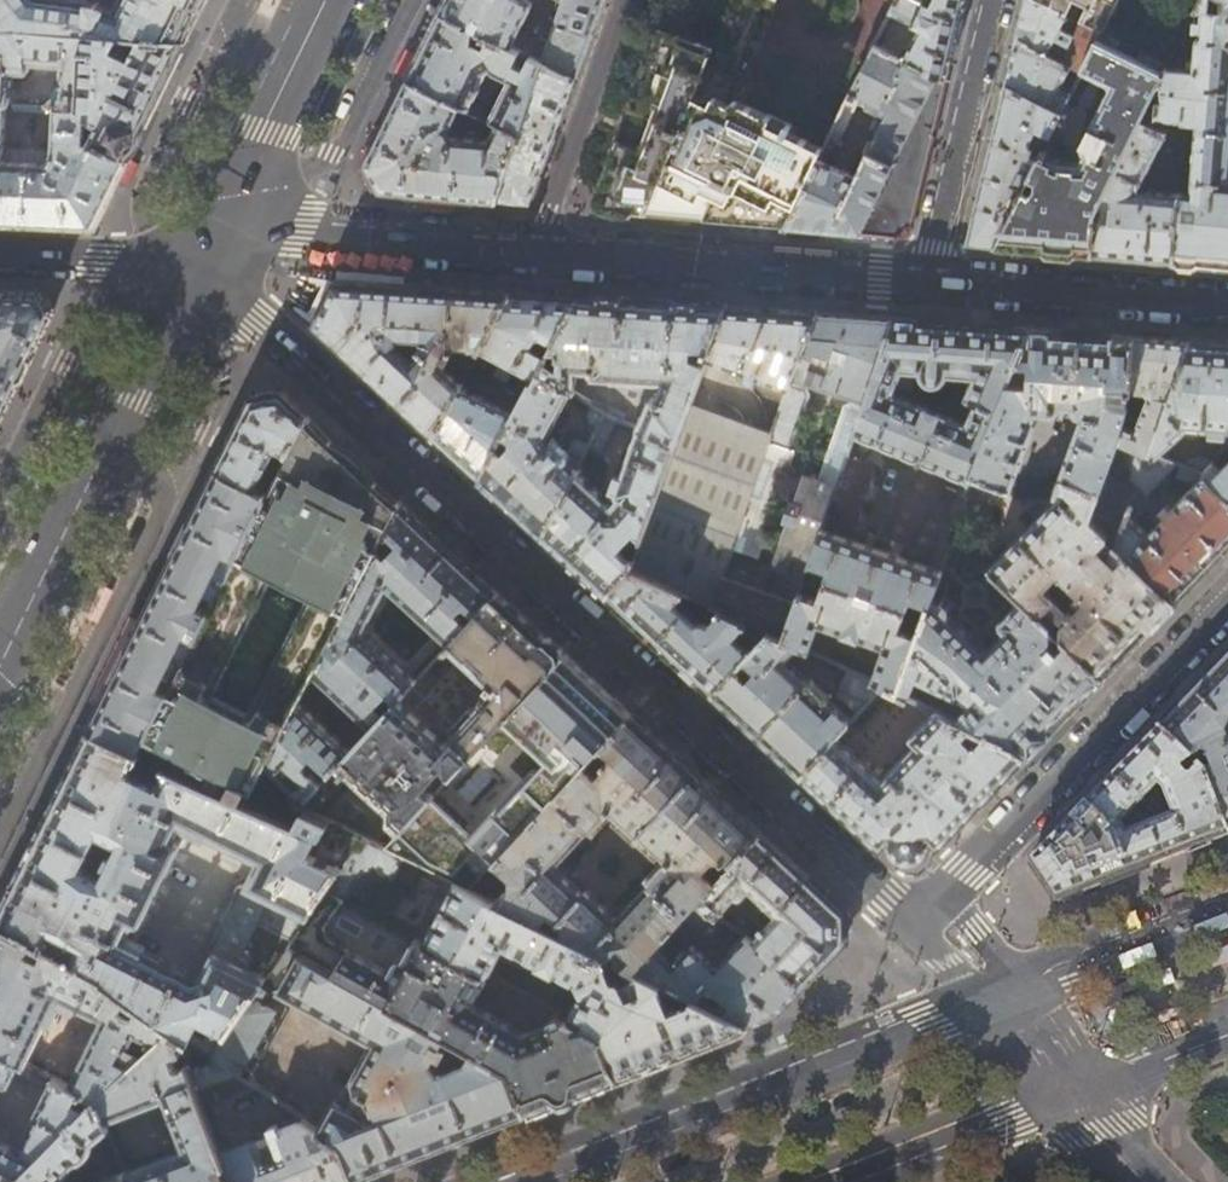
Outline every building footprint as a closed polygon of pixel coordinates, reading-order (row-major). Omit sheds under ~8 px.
[(185,41),(205,0),(112,0),(107,9),(100,5),(88,4),(88,0),(0,0),(0,27),(185,41)] [(440,12),(512,47),(532,6),(531,1),(529,0),(446,0),(440,12)] [(548,51),(544,63),(576,78),(592,36),(605,0),(566,0),(548,51)] [(713,48),(648,211),(687,215),(757,220),(786,223),(817,160),(822,149),(790,133),(794,124),(789,122),(788,124),(736,99),(775,0),(733,0),(713,48)] [(931,8),(915,0),(896,0),(889,14),(920,29),(904,60),(944,79),(951,54),(959,19),(963,0),(934,0),(931,8)] [(1102,29),(1044,0),(1025,0),(1020,22),(1017,37),(1070,67),(1080,72),(1095,43),(1102,29)] [(1116,0),(1044,0),(1102,29),(1116,0)] [(1197,126),(1191,196),(1179,196),(1173,261),(1227,266),(1227,180),(1226,180),(1227,161),(1227,0),(1199,0),(1195,9),(1202,10),(1201,20),(1194,20),(1193,29),(1200,29),(1199,36),(1195,35),(1193,60),(1187,59),(1186,70),(1166,68),(1162,77),(1157,87),(1160,87),(1160,93),(1167,94),(1166,102),(1154,102),(1154,119),(1182,121),(1182,125),(1197,126)] [(512,47),(440,12),(425,43),(418,56),(413,68),(408,78),(461,105),(482,116),(485,109),(472,102),(487,70),(490,68),(493,68),(495,70),(495,73),(508,79),(489,119),(496,123),(520,135),(544,63),(526,54),(512,47)] [(185,41),(0,27),(0,102),(5,102),(7,102),(10,70),(21,71),(25,70),(27,67),(27,62),(60,65),(60,78),(58,79),(55,82),(54,98),(50,98),(50,104),(55,105),(83,106),(82,142),(99,144),(127,158),(154,104),(185,41)] [(609,208),(648,211),(713,48),(660,28),(642,77),(599,193),(609,208)] [(1070,67),(1017,37),(1009,69),(1005,84),(1060,113),(1070,93),(1060,88),(1070,67)] [(531,43),(526,54),(544,63),(548,51),(531,43)] [(1162,77),(1095,43),(1080,72),(1105,84),(1108,90),(1079,147),(1082,153),(1077,162),(1060,160),(1041,151),(1038,158),(1029,175),(1029,177),(1035,180),(1035,189),(1027,194),(1022,191),(995,246),(1049,250),(1092,254),(1097,209),(1140,120),(1157,87),(1162,77)] [(923,171),(944,79),(904,60),(873,46),(827,140),(837,144),(856,104),(884,117),(853,177),(817,160),(786,223),(784,226),(823,230),(881,235),(894,237),(909,226),(923,171)] [(413,68),(418,56),(406,51),(395,72),(408,78),(413,68)] [(551,148),(576,78),(544,63),(520,135),(498,201),(515,202),(531,203),(551,148)] [(461,105),(408,78),(398,98),(388,119),(366,164),(381,190),(440,195),(498,201),(520,135),(496,123),(489,137),(452,135),(449,129),(461,105)] [(1054,126),(1060,113),(1005,84),(1003,91),(999,111),(984,173),(967,243),(995,246),(1022,191),(1013,186),(1021,171),(1029,175),(1038,158),(1029,153),(1032,147),(1028,145),(1036,130),(1049,136),(1054,126)] [(5,102),(0,102),(0,222),(37,224),(94,226),(101,210),(127,158),(99,144),(82,142),(83,106),(55,105),(54,151),(48,164),(3,162),(5,102)] [(1166,133),(1140,120),(1097,209),(1092,254),(1134,258),(1173,261),(1179,196),(1138,192),(1166,133)] [(1061,129),(1054,126),(1049,136),(1044,146),(1050,149),(1050,150),(1051,151),(1061,129)] [(324,306),(335,282),(322,282),(306,316),(315,324),(324,306)] [(509,294),(416,288),(335,282),(324,306),(315,324),(372,377),(435,436),(461,387),(463,383),(444,366),(448,364),(452,360),(454,357),(454,351),(455,351),(455,347),(482,348),(509,294)] [(3,293),(0,299),(0,418),(14,389),(41,334),(53,310),(43,294),(21,293),(3,293)] [(535,296),(509,294),(482,348),(481,349),(502,360),(498,367),(512,374),(515,367),(537,378),(540,371),(546,360),(551,351),(552,349),(545,347),(542,352),(534,348),(540,336),(555,343),(577,299),(535,296)] [(645,304),(577,299),(555,343),(552,349),(551,351),(561,351),(560,367),(546,360),(540,371),(571,392),(574,388),(577,383),(579,371),(593,371),(593,375),(596,375),(596,378),(617,379),(617,381),(647,383),(647,381),(667,382),(660,397),(657,396),(651,400),(638,429),(676,445),(691,404),(707,359),(725,309),(645,304)] [(747,311),(725,309),(707,359),(748,374),(747,377),(750,382),(761,385),(763,379),(789,388),(790,385),(793,378),(817,316),(795,314),(747,311)] [(845,318),(817,316),(793,378),(865,402),(893,321),(845,318)] [(854,434),(918,460),(917,462),(920,463),(921,461),(969,481),(973,471),(1030,331),(996,328),(923,323),(893,321),(865,402),(863,409),(854,434)] [(1084,334),(1030,331),(973,471),(1012,487),(1043,411),(1057,413),(1062,411),(1064,408),(1064,405),(1079,407),(1080,414),(1083,417),(1087,419),(1062,480),(1099,494),(1107,472),(1118,441),(1123,425),(1129,397),(1131,391),(1134,338),(1084,334)] [(1162,340),(1134,338),(1131,391),(1129,397),(1136,398),(1138,391),(1147,392),(1150,396),(1137,430),(1123,425),(1118,441),(1131,447),(1150,454),(1191,342),(1162,340)] [(1191,342),(1150,454),(1158,457),(1180,432),(1186,437),(1189,436),(1193,431),(1193,427),(1222,429),(1221,433),(1227,440),(1227,344),(1191,342)] [(571,392),(540,371),(537,378),(534,383),(532,382),(523,399),(503,436),(508,439),(509,444),(504,454),(497,447),(481,477),(508,503),(544,536),(578,467),(588,448),(589,446),(575,439),(567,453),(556,443),(556,439),(552,438),(552,442),(550,442),(548,444),(544,437),(548,436),(572,392),(571,392)] [(806,391),(790,385),(789,388),(772,433),(733,549),(758,558),(795,451),(790,449),(809,397),(806,391)] [(494,404),(461,387),(435,436),(453,452),(481,477),(497,447),(503,436),(523,399),(516,396),(512,404),(497,397),(494,404)] [(298,408),(281,392),(252,397),(237,428),(216,471),(256,490),(262,476),(275,482),(307,416),(298,408)] [(772,433),(691,404),(676,445),(643,538),(636,558),(632,567),(713,605),(723,576),(733,549),(772,433)] [(854,434),(863,409),(850,405),(844,409),(818,482),(803,476),(771,567),(786,572),(795,548),(801,550),(788,588),(794,590),(790,600),(796,603),(799,592),(810,563),(821,529),(825,518),(847,454),(854,434)] [(598,430),(605,415),(591,406),(588,412),(588,419),(590,424),(592,426),(598,430)] [(618,420),(605,415),(598,430),(589,446),(588,448),(600,455),(618,420)] [(216,599),(215,647),(197,637),(187,657),(170,691),(147,738),(252,791),(265,767),(298,703),(304,691),(284,680),(324,653),(326,648),(331,639),(366,570),(377,548),(388,527),(401,503),(376,479),(335,441),(307,416),(275,482),(261,508),(246,539),(264,548),(229,573),(216,599)] [(643,538),(676,445),(638,429),(615,489),(615,494),(618,499),(613,504),(581,475),(583,470),(578,467),(544,536),(571,561),(607,594),(632,567),(636,558),(623,545),(636,531),(643,538)] [(1150,454),(1131,447),(1135,481),(1139,486),(1107,472),(1099,494),(1089,519),(1107,537),(1114,543),(1175,601),(1197,578),(1227,546),(1227,498),(1203,474),(1181,466),(1176,477),(1188,485),(1195,484),(1171,509),(1166,504),(1162,509),(1167,514),(1148,533),(1136,521),(1155,500),(1148,494),(1177,465),(1158,457),(1150,454)] [(874,465),(847,454),(825,518),(837,522),(838,519),(852,524),(874,465)] [(1220,469),(1210,461),(1203,468),(1203,474),(1227,498),(1227,461),(1220,469)] [(256,490),(216,471),(200,504),(126,654),(89,731),(127,750),(136,733),(147,738),(170,691),(159,686),(175,652),(187,657),(197,637),(210,610),(199,605),(225,553),(237,558),(246,539),(261,508),(249,503),(256,490)] [(1048,608),(1065,622),(1062,625),(1063,638),(1067,641),(1102,676),(1138,639),(1175,601),(1114,543),(1110,558),(1098,546),(1107,537),(1089,519),(1099,494),(1062,480),(1060,479),(1053,493),(1056,495),(989,566),(1023,599),(1040,616),(1048,608)] [(401,503),(388,527),(399,537),(388,551),(377,548),(366,570),(387,589),(448,645),(449,644),(468,623),(458,614),(465,607),(475,616),(498,591),(451,549),(401,503)] [(941,572),(821,529),(810,563),(830,570),(819,599),(799,592),(796,603),(783,638),(800,646),(811,652),(820,625),(884,647),(872,680),(884,686),(898,692),(918,636),(900,629),(910,599),(929,606),(930,600),(941,572)] [(744,636),(755,625),(713,605),(632,567),(607,594),(664,647),(714,692),(751,653),(738,640),(744,636)] [(364,633),(387,589),(366,570),(331,639),(342,645),(338,654),(326,648),(324,653),(312,676),(371,729),(398,699),(416,680),(364,633)] [(790,600),(723,576),(713,605),(755,625),(770,633),(783,638),(796,603),(790,600)] [(498,591),(475,616),(468,623),(449,644),(490,683),(488,685),(492,689),(450,736),(454,740),(448,746),(398,699),(371,729),(351,750),(337,766),(345,774),(347,773),(389,810),(388,821),(400,832),(424,805),(505,718),(564,653),(552,642),(515,608),(498,591)] [(942,598),(930,600),(929,606),(918,636),(898,692),(907,697),(914,679),(955,698),(959,695),(968,705),(953,718),(1012,746),(1024,756),(1065,714),(1102,676),(1067,641),(1052,655),(1044,647),(1053,639),(1052,627),(1040,616),(1023,599),(1003,619),(1003,628),(1007,633),(987,652),(950,616),(950,607),(942,598)] [(800,646),(783,638),(770,633),(751,653),(714,692),(756,731),(802,774),(836,737),(852,720),(787,660),(800,646)] [(424,805),(400,832),(384,849),(401,857),(454,882),(470,890),(488,871),(495,863),(584,766),(600,748),(631,715),(597,684),(564,653),(505,718),(549,760),(537,774),(535,773),(532,773),(529,775),(466,844),(424,805)] [(1200,687),(1160,729),(1194,759),(1207,755),(1214,771),(1208,773),(1227,828),(1227,658),(1200,687)] [(858,713),(884,686),(872,680),(849,669),(838,694),(858,713)] [(351,750),(298,703),(265,767),(289,789),(297,806),(299,807),(321,783),(303,768),(312,758),(330,773),(337,766),(351,750)] [(986,796),(1024,756),(1012,746),(953,718),(936,710),(911,736),(918,742),(882,779),(836,737),(802,774),(820,791),(865,833),(880,847),(889,837),(889,843),(890,846),(891,849),(895,854),(900,857),(905,859),(911,859),(914,859),(920,857),(925,853),(929,845),(930,836),(939,845),(986,796)] [(635,839),(695,774),(664,745),(631,715),(600,748),(612,759),(609,761),(611,763),(597,777),(584,766),(495,863),(511,877),(512,886),(496,903),(551,929),(582,896),(554,870),(607,812),(609,814),(611,813),(619,819),(616,822),(635,839)] [(1194,759),(1160,729),(1136,753),(1113,777),(1137,800),(1152,823),(1168,858),(1198,847),(1227,835),(1227,828),(1208,773),(1194,759)] [(128,771),(137,755),(127,750),(89,731),(73,764),(21,870),(0,912),(0,922),(34,941),(43,946),(50,930),(79,944),(71,961),(104,978),(102,981),(125,996),(137,1004),(172,1028),(174,1029),(204,1049),(212,1055),(262,983),(265,979),(251,971),(251,968),(251,964),(248,959),(246,956),(243,954),(258,925),(290,942),(324,892),(361,837),(304,810),(296,825),(166,768),(158,785),(128,771)] [(158,785),(166,768),(138,755),(137,755),(128,771),(158,785)] [(731,864),(759,833),(723,800),(695,774),(635,839),(638,841),(639,840),(658,856),(660,855),(667,861),(667,863),(670,865),(617,921),(586,892),(582,896),(558,921),(566,928),(561,934),(610,958),(620,947),(632,958),(625,965),(635,970),(655,948),(681,919),(698,901),(723,874),(712,864),(719,856),(720,857),(722,855),(731,864)] [(1125,875),(1168,858),(1152,823),(1137,800),(1113,777),(1078,813),(1031,861),(1058,901),(1125,875)] [(759,833),(731,864),(723,874),(698,901),(715,917),(734,898),(737,899),(741,899),(749,891),(776,915),(751,940),(753,941),(802,986),(820,967),(845,942),(844,911),(809,879),(759,833)] [(384,849),(361,837),(324,892),(341,900),(361,872),(369,870),(389,880),(401,857),(384,849)] [(488,871),(470,890),(482,896),(499,880),(488,871)] [(482,896),(470,890),(454,882),(424,943),(488,976),(503,945),(576,979),(581,991),(568,1018),(602,1036),(616,1076),(678,1051),(748,1024),(695,999),(670,1008),(660,982),(643,974),(616,983),(610,969),(618,962),(610,958),(561,934),(551,929),(496,903),(482,896)] [(323,925),(341,900),(324,892),(290,942),(286,947),(300,955),(446,1034),(473,1049),(512,1070),(526,1111),(571,1093),(616,1076),(602,1036),(568,1018),(561,1020),(560,1017),(558,1016),(552,1018),(551,1021),(552,1024),(524,1034),(472,1007),(488,976),(424,943),(415,939),(406,958),(402,958),(400,958),(397,960),(391,973),(357,955),(355,959),(348,955),(350,951),(326,938),(323,925)] [(715,917),(698,901),(681,919),(696,932),(700,928),(709,936),(723,923),(715,917)] [(0,922),(0,1051),(25,1063),(57,996),(103,1017),(70,1085),(97,1098),(137,1060),(125,1055),(135,1032),(156,1042),(172,1028),(137,1004),(131,1015),(118,1009),(125,996),(102,981),(104,978),(71,961),(46,947),(40,958),(28,951),(34,941),(0,922)] [(286,947),(290,942),(258,925),(243,954),(246,956),(248,959),(251,964),(251,968),(251,971),(265,979),(286,947)] [(734,930),(745,936),(747,937),(751,934),(738,925),(734,930)] [(79,944),(50,930),(43,946),(46,947),(71,961),(79,944)] [(751,940),(747,937),(745,936),(715,966),(692,944),(673,964),(655,948),(635,970),(643,974),(660,982),(695,999),(748,1024),(777,1013),(789,1000),(802,986),(753,941),(751,940)] [(441,1043),(446,1034),(300,955),(280,992),(373,1043),(341,1103),(336,1100),(320,1129),(344,1145),(356,1178),(448,1142),(526,1111),(512,1070),(473,1049),(466,1062),(465,1062),(462,1057),(442,1065),(444,1070),(441,1071),(432,1060),(437,1052),(443,1055),(447,1047),(441,1043)] [(262,983),(212,1055),(220,1060),(250,1081),(260,1064),(258,1063),(285,1009),(268,1000),(271,993),(270,987),(262,983)] [(174,1029),(172,1028),(156,1042),(137,1060),(97,1098),(106,1123),(166,1099),(185,1149),(126,1172),(127,1174),(130,1181),(233,1181),(222,1151),(203,1104),(191,1072),(188,1066),(177,1070),(171,1055),(183,1051),(174,1029)] [(185,1057),(204,1049),(174,1029),(183,1051),(185,1057)] [(0,1051),(0,1085),(3,1079),(10,1083),(15,1072),(20,1075),(19,1076),(42,1087),(48,1074),(25,1063),(0,1051)] [(220,1060),(191,1072),(203,1104),(254,1084),(250,1081),(220,1060)] [(18,1172),(21,1174),(97,1098),(70,1085),(53,1077),(17,1149),(7,1144),(8,1137),(0,1133),(0,1163),(18,1172)] [(97,1098),(21,1174),(25,1181),(70,1181),(67,1174),(79,1163),(84,1161),(91,1157),(95,1151),(97,1145),(110,1132),(106,1123),(97,1098)] [(222,1151),(233,1181),(346,1181),(356,1178),(344,1145),(320,1129),(306,1119),(280,1129),(277,1123),(268,1126),(270,1133),(222,1151)] [(0,1163),(0,1181),(7,1181),(18,1172),(0,1163)] [(21,1174),(18,1172),(7,1181),(25,1181),(21,1174)] [(127,1174),(105,1181),(130,1181),(127,1174)]
